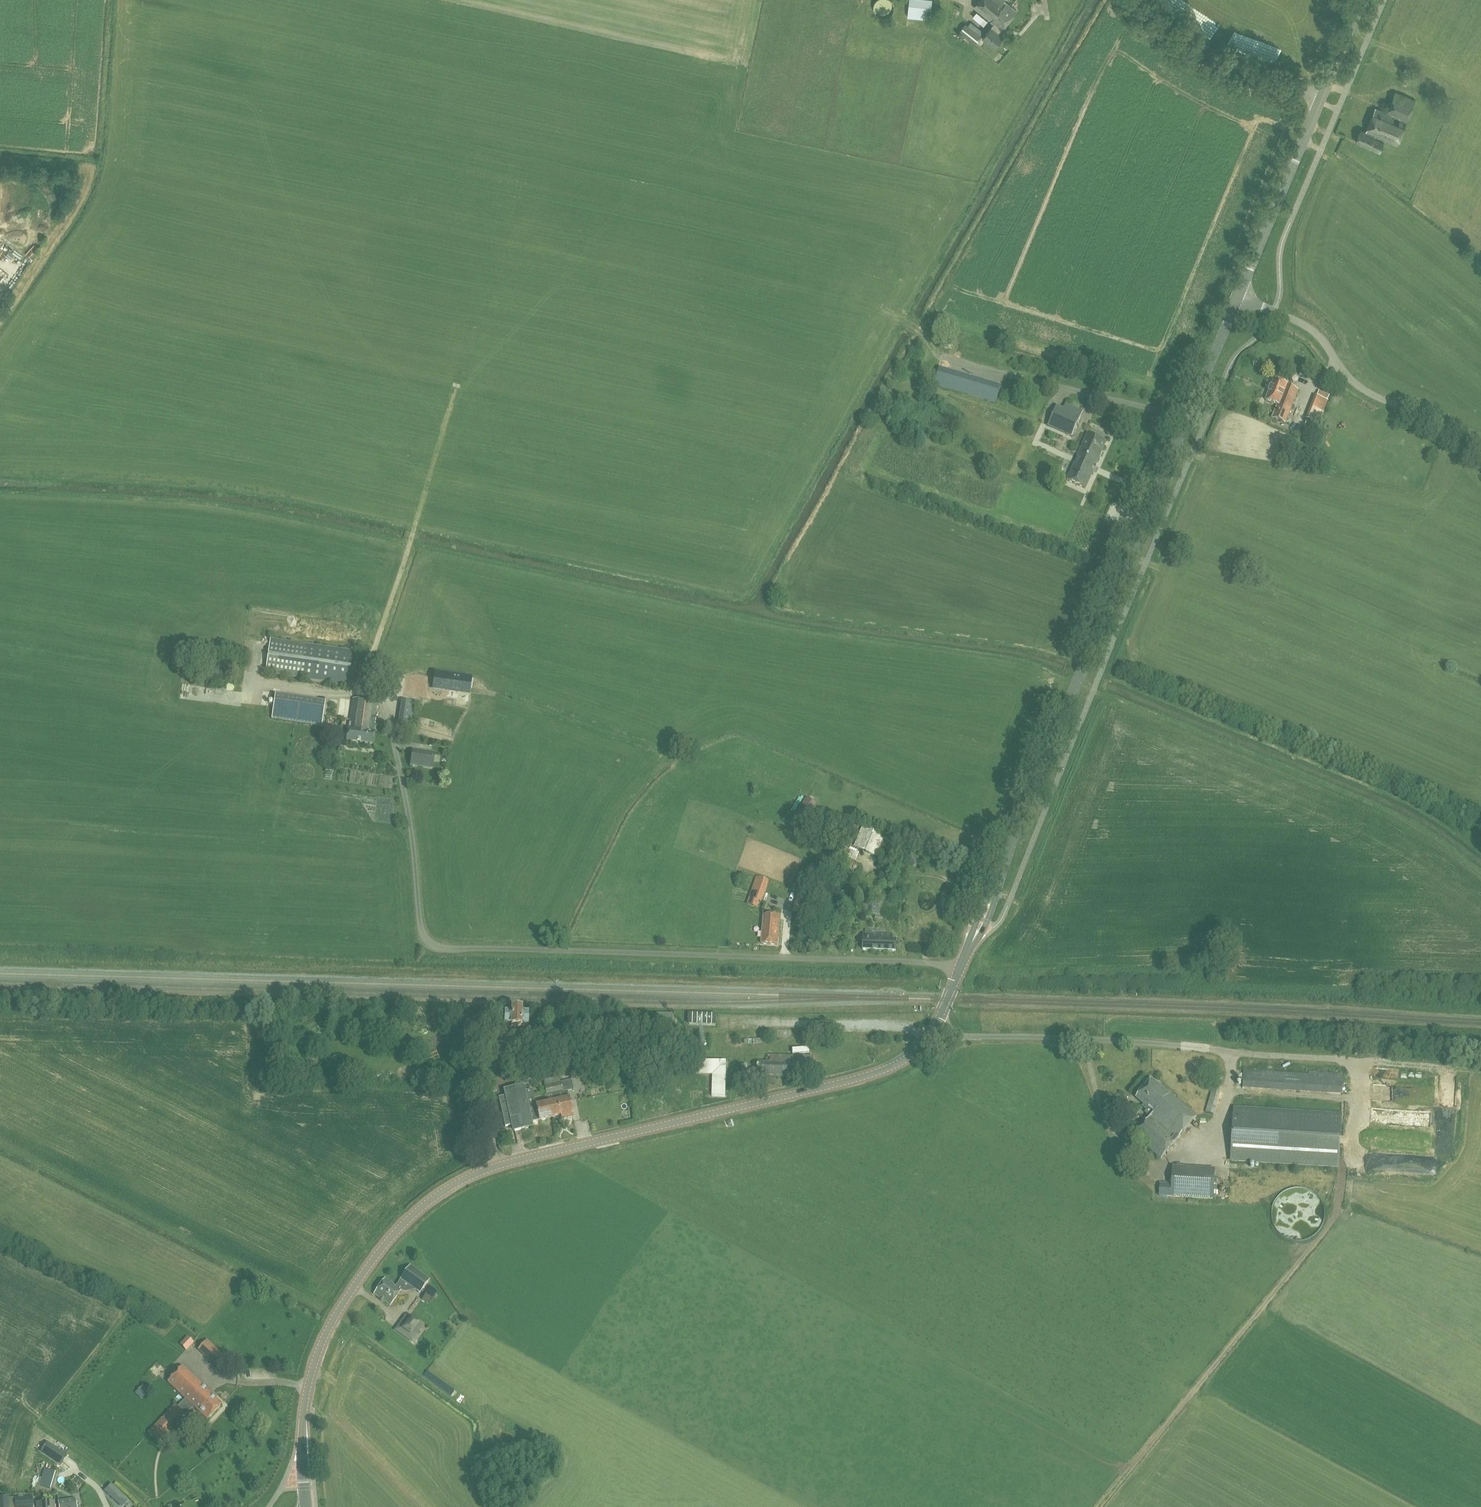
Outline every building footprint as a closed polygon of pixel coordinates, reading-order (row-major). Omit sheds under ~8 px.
[(874,6),(874,7),(874,8),(874,9),(874,10),(875,11),(875,12),(876,12),(877,14),(878,15),(879,16),(881,17),(883,17),(884,17),(886,17),(887,17),(889,16),(890,16),(891,15),(892,14),(892,13),(893,13),(893,12),(894,11),(894,10),(894,9),(895,8),(895,7),(895,6),(894,5),(894,4),(894,3),(894,2),(893,2),(893,1),(892,0),(877,0),(876,1),(875,3),(875,4),(874,5),(874,6)] [(907,17),(930,19),(932,0),(908,0),(907,17)] [(995,48),(1004,36),(1000,33),(1017,10),(1005,1),(1006,0),(980,0),(974,7),(992,21),(995,23),(983,38),(995,48)] [(959,33),(975,45),(984,32),(971,23),(969,26),(966,24),(959,33)] [(1376,108),(1366,132),(1375,136),(1397,145),(1416,100),(1396,92),(1387,113),(1376,108)] [(24,220),(20,227),(25,231),(30,224),(24,220)] [(935,384),(996,402),(1001,386),(940,369),(935,384)] [(1272,418),(1285,423),(1298,391),(1287,386),(1288,386),(1274,380),(1266,400),(1277,405),(1272,418)] [(1305,420),(1319,425),(1330,395),(1318,391),(1316,397),(1314,396),(1305,420)] [(1047,427),(1071,438),(1083,411),(1065,403),(1063,408),(1056,405),(1047,427)] [(1067,480),(1086,488),(1090,480),(1091,481),(1093,476),(1091,476),(1106,443),(1088,435),(1067,480)] [(270,652),(268,669),(301,672),(300,675),(350,680),(352,661),(344,660),(345,652),(319,649),(318,656),(309,655),(309,656),(270,652)] [(205,674),(221,675),(222,664),(206,663),(205,674)] [(435,673),(433,690),(469,695),(472,678),(435,673)] [(325,702),(275,694),(271,718),(321,726),(325,702)] [(346,741),(372,745),(374,733),(373,732),(377,703),(353,699),(349,730),(348,730),(346,741)] [(397,727),(410,730),(415,702),(402,700),(397,727)] [(411,766),(432,769),(434,753),(413,750),(411,766)] [(334,764),(326,762),(325,771),(333,772),(334,764)] [(789,824),(798,830),(816,804),(807,797),(789,824)] [(837,855),(855,863),(860,850),(878,858),(887,835),(852,819),(837,855)] [(918,865),(914,855),(908,857),(913,867),(918,865)] [(811,865),(806,875),(817,880),(822,870),(811,865)] [(761,903),(768,881),(756,877),(749,898),(761,903)] [(806,902),(797,899),(793,914),(802,916),(806,902)] [(864,915),(875,915),(881,915),(881,905),(865,905),(864,915)] [(761,944),(778,945),(780,916),(764,915),(761,944)] [(866,930),(865,935),(864,935),(863,950),(895,951),(895,941),(891,941),(891,934),(872,934),(872,931),(866,930)] [(504,1014),(499,1014),(499,1025),(510,1025),(510,1026),(521,1026),(521,1025),(527,1025),(527,1011),(521,1011),(521,1007),(511,1007),(511,1011),(504,1011),(504,1014)] [(656,1023),(673,1024),(673,1015),(657,1014),(656,1023)] [(689,1024),(715,1025),(715,1016),(689,1015),(689,1024)] [(553,1027),(552,1042),(563,1042),(564,1027),(563,1027),(564,1021),(553,1021),(553,1027)] [(757,1077),(813,1077),(813,1075),(818,1075),(818,1067),(813,1067),(814,1063),(814,1056),(766,1055),(766,1062),(757,1062),(757,1077)] [(712,1097),(725,1097),(726,1062),(697,1061),(697,1075),(713,1075),(712,1097)] [(572,1068),(571,1077),(580,1078),(581,1069),(572,1068)] [(514,1080),(516,1087),(526,1085),(523,1070),(512,1072),(514,1080)] [(1242,1088),(1342,1095),(1343,1076),(1243,1070),(1242,1088)] [(531,1123),(552,1118),(560,1116),(561,1120),(573,1117),(567,1091),(574,1089),(572,1079),(561,1082),(560,1077),(543,1081),(548,1102),(536,1105),(533,1094),(525,1095),(523,1086),(505,1090),(514,1131),(532,1127),(531,1123)] [(1134,1135),(1161,1158),(1196,1118),(1152,1080),(1136,1098),(1148,1109),(1145,1113),(1150,1117),(1134,1135)] [(1206,1112),(1214,1115),(1223,1083),(1215,1081),(1206,1112)] [(1231,1161),(1338,1168),(1341,1115),(1235,1108),(1231,1161)] [(592,1123),(579,1126),(582,1141),(595,1139),(592,1123)] [(535,1143),(532,1134),(525,1137),(528,1145),(535,1143)] [(1372,1168),(1396,1168),(1396,1154),(1372,1154),(1372,1168)] [(1202,1199),(1213,1199),(1215,1172),(1204,1171),(1173,1169),(1172,1185),(1160,1184),(1160,1196),(1202,1199)] [(1218,1181),(1218,1197),(1227,1197),(1227,1181),(1218,1181)] [(374,1294),(390,1306),(401,1290),(405,1283),(419,1293),(430,1279),(410,1265),(400,1279),(401,1280),(396,1286),(385,1278),(374,1294)] [(421,1299),(429,1305),(435,1296),(427,1290),(421,1299)] [(397,1331),(411,1341),(415,1335),(419,1337),(425,1330),(421,1327),(406,1316),(399,1325),(401,1326),(397,1331)] [(180,1345),(187,1351),(194,1344),(187,1337),(180,1345)] [(199,1348),(222,1371),(235,1358),(219,1342),(213,1347),(206,1340),(199,1348)] [(160,1353),(153,1360),(158,1365),(165,1357),(160,1353)] [(194,1407),(207,1420),(222,1405),(182,1367),(167,1382),(185,1399),(194,1407)] [(207,1373),(200,1379),(208,1387),(214,1381),(207,1373)] [(135,1393),(141,1399),(149,1390),(143,1385),(135,1393)] [(177,1408),(185,1416),(194,1407),(185,1399),(177,1408)] [(147,1433),(159,1444),(186,1416),(185,1416),(177,1408),(174,1405),(147,1433)] [(61,1464),(67,1456),(47,1442),(41,1451),(61,1464)] [(33,1468),(40,1473),(44,1468),(37,1463),(33,1468)] [(40,1485),(52,1489),(57,1473),(45,1469),(40,1485)] [(86,1469),(81,1474),(86,1479),(92,1474),(86,1469)] [(94,1485),(106,1497),(113,1489),(102,1478),(94,1485)] [(33,1496),(10,1498),(11,1506),(33,1506),(33,1496)] [(9,1498),(0,1498),(0,1506),(10,1506),(9,1498)]
